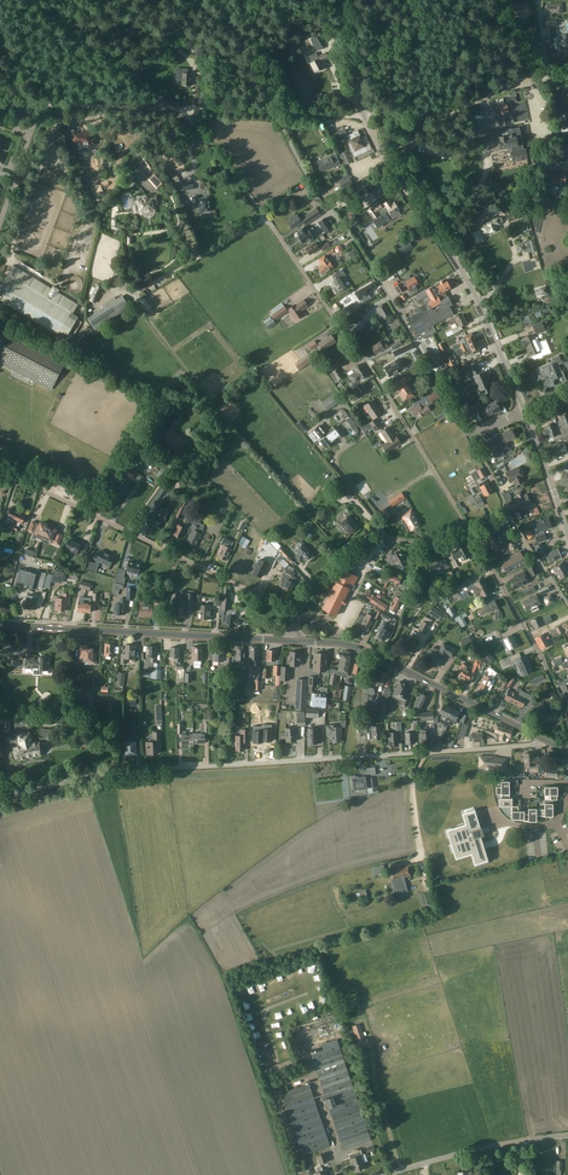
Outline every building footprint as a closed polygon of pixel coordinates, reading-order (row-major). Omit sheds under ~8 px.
[(529,10),(528,4),(512,7),(514,17),(520,16),(520,12),(529,10)] [(562,14),(562,13),(562,4),(547,4),(547,10),(556,10),(556,14),(562,14)] [(535,41),(533,35),(524,39),(530,54),(536,51),(532,42),(535,41)] [(560,38),(551,40),(555,55),(563,53),(562,48),(567,47),(566,39),(561,41),(560,38)] [(318,40),(312,43),(315,48),(316,51),(322,48),(318,40)] [(315,61),(311,63),(314,70),(318,69),(319,70),(323,68),(321,64),(321,63),(320,61),(328,57),(326,53),(314,59),(315,61)] [(190,86),(191,74),(183,73),(182,86),(190,86)] [(496,113),(497,113),(499,126),(528,120),(525,100),(495,106),(496,113)] [(567,129),(567,111),(559,112),(562,130),(567,129)] [(523,149),(519,128),(488,134),(491,151),(511,147),(511,149),(514,161),(527,159),(525,149),(523,149)] [(357,130),(347,135),(351,144),(349,145),(355,157),(367,151),(357,130)] [(71,141),(82,143),(82,145),(92,146),(92,145),(95,145),(95,138),(91,138),(92,133),(84,132),(83,134),(72,133),(71,141)] [(346,151),(338,155),(343,166),(352,162),(346,151)] [(333,162),(331,156),(319,162),(322,171),(330,167),(331,168),(340,164),(338,159),(333,162)] [(18,181),(14,191),(22,194),(25,184),(28,175),(31,167),(23,165),(20,173),(18,181)] [(164,183),(155,172),(147,179),(157,190),(164,183)] [(565,186),(565,184),(564,178),(566,178),(566,173),(551,174),(552,184),(552,187),(565,186)] [(375,176),(360,186),(366,196),(372,193),(369,188),(379,182),(375,176)] [(341,181),(339,182),(343,190),(353,184),(349,177),(341,181)] [(197,196),(192,197),(194,208),(198,207),(199,211),(201,211),(201,212),(203,212),(203,213),(209,212),(209,211),(210,210),(208,198),(207,198),(207,197),(202,197),(203,198),(197,199),(197,196)] [(148,198),(143,198),(143,200),(137,200),(138,205),(135,206),(136,212),(155,209),(153,198),(149,199),(148,198)] [(374,207),(368,211),(373,219),(378,215),(377,214),(382,211),(389,221),(394,218),(392,214),(399,209),(394,203),(392,205),(389,201),(381,206),(380,205),(375,208),(374,207)] [(321,215),(316,208),(310,212),(312,215),(315,218),(321,215)] [(154,210),(142,211),(143,221),(155,219),(154,210)] [(312,215),(310,212),(300,219),(297,215),(296,216),(295,213),(289,217),(291,219),(288,222),(292,229),(301,223),(304,226),(315,218),(312,215)] [(356,218),(353,213),(347,216),(351,222),(354,227),(360,223),(356,218)] [(501,218),(500,217),(495,219),(494,217),(482,221),(484,227),(482,228),(482,229),(478,230),(479,231),(473,233),(476,243),(477,243),(478,243),(480,243),(481,242),(482,241),(483,241),(480,235),(489,231),(490,233),(491,232),(491,234),(493,234),(494,233),(495,233),(496,232),(496,230),(497,230),(496,226),(501,224),(500,223),(502,222),(503,221),(501,218)] [(325,233),(332,228),(325,218),(318,223),(325,233)] [(304,227),(298,231),(301,235),(298,237),(302,243),(307,240),(308,242),(312,239),(311,238),(312,237),(312,236),(316,233),(312,227),(307,231),(304,227)] [(306,249),(310,255),(319,249),(317,245),(321,243),(318,239),(314,242),(315,243),(306,249)] [(531,251),(535,250),(533,241),(528,242),(529,244),(516,246),(518,253),(530,250),(531,251)] [(320,247),(323,251),(331,246),(328,242),(320,247)] [(411,248),(409,244),(408,243),(405,245),(399,249),(402,254),(411,248)] [(318,259),(322,265),(318,267),(323,274),(333,267),(325,255),(318,259)] [(13,265),(0,287),(0,300),(57,334),(57,335),(59,336),(57,339),(63,342),(67,336),(78,317),(73,314),(78,304),(58,292),(59,289),(53,286),(52,288),(13,265)] [(315,265),(303,269),(306,276),(317,272),(315,265)] [(336,294),(347,286),(341,278),(345,275),(341,269),(332,276),(334,280),(332,281),(334,284),(331,286),(336,294)] [(102,274),(93,275),(94,278),(106,277),(106,280),(109,279),(109,271),(102,272),(102,274)] [(405,280),(394,287),(398,294),(405,289),(404,287),(407,285),(410,290),(419,284),(421,283),(416,276),(406,282),(405,280)] [(433,288),(436,293),(440,291),(442,293),(451,289),(447,281),(444,283),(442,281),(440,282),(441,284),(437,286),(438,286),(433,288)] [(103,286),(98,284),(90,300),(95,303),(103,286)] [(355,293),(360,301),(369,295),(367,292),(373,289),(370,284),(362,289),(362,288),(355,293)] [(441,302),(436,293),(433,288),(433,287),(426,291),(427,294),(425,295),(426,296),(420,299),(423,305),(414,310),(416,313),(407,318),(419,340),(431,334),(436,331),(433,326),(453,314),(448,305),(451,303),(450,302),(443,306),(441,302)] [(104,310),(89,320),(95,329),(129,307),(123,297),(117,301),(115,298),(102,307),(104,310)] [(443,306),(450,302),(448,297),(441,301),(443,306)] [(362,307),(371,302),(368,298),(360,304),(362,307)] [(144,300),(138,304),(146,315),(152,311),(144,300)] [(300,312),(308,306),(303,300),(296,306),(295,306),(300,312)] [(376,309),(383,320),(392,315),(385,303),(376,309)] [(295,306),(296,306),(295,305),(288,310),(296,320),(302,315),(300,312),(295,306)] [(288,311),(284,307),(272,315),(276,320),(288,311)] [(459,326),(451,330),(449,331),(451,335),(453,334),(463,329),(461,326),(466,323),(462,315),(458,317),(458,315),(449,320),(451,325),(457,322),(459,326)] [(276,324),(272,319),(265,325),(269,329),(276,324)] [(542,323),(541,323),(533,326),(536,334),(544,330),(544,329),(547,328),(545,322),(542,323)] [(364,327),(361,323),(353,328),(356,332),(364,327)] [(469,345),(475,342),(471,333),(465,336),(469,345)] [(537,337),(534,338),(532,334),(523,338),(524,340),(522,341),(525,347),(527,347),(530,356),(531,355),(533,360),(538,358),(538,359),(543,357),(542,356),(551,352),(545,339),(539,342),(537,337)] [(0,355),(0,364),(50,389),(64,362),(10,335),(0,355)] [(331,335),(318,344),(324,352),(330,348),(329,346),(336,342),(331,335)] [(314,340),(308,345),(311,350),(317,345),(314,340)] [(396,342),(390,346),(393,349),(399,345),(401,344),(399,340),(396,342)] [(443,348),(447,346),(445,341),(438,345),(442,352),(445,351),(443,348)] [(379,342),(371,347),(375,354),(383,349),(384,349),(388,347),(385,342),(381,345),(379,342)] [(475,342),(469,345),(473,354),(479,351),(475,342)] [(386,355),(388,360),(400,355),(401,355),(402,357),(407,355),(404,350),(406,349),(405,345),(400,348),(397,349),(397,350),(393,352),(392,351),(389,352),(390,354),(386,355)] [(445,358),(450,368),(457,365),(452,355),(445,358)] [(535,368),(536,370),(535,371),(538,379),(540,378),(542,383),(549,386),(555,384),(556,386),(558,385),(559,387),(563,385),(562,383),(567,381),(562,370),(561,371),(558,366),(558,365),(561,363),(558,355),(551,359),(552,362),(551,363),(551,362),(535,368)] [(402,368),(396,359),(384,367),(390,376),(402,368)] [(515,363),(518,369),(524,366),(521,360),(515,363)] [(299,373),(313,364),(311,361),(297,370),(299,373)] [(360,381),(368,375),(360,364),(353,369),(356,372),(350,376),(355,384),(360,380),(360,381)] [(485,371),(483,371),(481,372),(477,364),(469,367),(472,376),(470,377),(472,381),(474,380),(476,383),(477,383),(478,387),(475,388),(474,386),(468,388),(470,392),(476,390),(476,389),(479,388),(481,392),(483,391),(485,396),(491,394),(489,388),(492,387),(489,380),(490,380),(487,373),(486,374),(485,371)] [(332,372),(339,381),(344,378),(337,369),(332,372)] [(409,396),(410,398),(413,395),(405,383),(408,381),(406,377),(400,381),(402,384),(398,386),(402,394),(401,394),(404,399),(409,396)] [(418,400),(420,404),(425,401),(430,398),(431,400),(436,397),(433,391),(418,400)] [(485,397),(487,401),(497,397),(496,392),(489,395),(489,396),(485,397)] [(328,411),(340,402),(335,395),(323,403),(328,411)] [(488,404),(492,413),(500,410),(498,407),(502,405),(500,399),(496,401),(497,403),(492,404),(492,403),(488,404)] [(373,419),(381,413),(372,400),(364,406),(373,419)] [(423,414),(424,415),(431,410),(425,401),(420,404),(418,400),(412,403),(414,406),(410,408),(411,409),(410,409),(412,412),(411,413),(413,415),(414,415),(417,414),(419,416),(423,414)] [(465,415),(478,409),(475,403),(462,409),(465,415)] [(485,416),(492,413),(488,404),(485,405),(486,407),(482,409),(485,416)] [(567,425),(567,413),(566,414),(565,413),(562,414),(562,415),(560,416),(562,421),(558,422),(563,436),(567,434),(567,429),(567,425)] [(179,418),(174,414),(163,425),(168,430),(179,418)] [(366,422),(362,425),(365,430),(378,422),(376,419),(367,424),(366,422)] [(382,427),(378,422),(365,430),(364,431),(366,434),(368,434),(368,431),(372,428),(373,430),(375,432),(382,427)] [(554,441),(563,436),(558,422),(559,426),(555,428),(553,423),(550,424),(550,423),(547,424),(547,425),(545,426),(546,429),(543,430),(545,436),(548,435),(549,437),(552,436),(554,441)] [(314,443),(326,434),(319,426),(312,431),(314,433),(310,437),(314,443)] [(320,441),(326,448),(333,442),(329,437),(335,433),(339,438),(343,435),(336,426),(325,435),(326,436),(320,441)] [(381,431),(388,441),(390,444),(393,442),(391,439),(395,437),(391,431),(392,430),(390,426),(388,427),(388,426),(381,431)] [(504,437),(506,441),(514,437),(511,430),(509,431),(509,429),(498,434),(500,438),(504,437)] [(176,450),(183,443),(171,431),(164,438),(176,450)] [(188,437),(197,446),(203,440),(194,431),(188,437)] [(388,441),(382,445),(389,456),(392,453),(390,450),(401,443),(396,436),(395,437),(391,439),(393,442),(390,444),(388,441)] [(492,452),(493,455),(496,453),(498,458),(504,456),(501,447),(498,449),(493,437),(484,441),(486,447),(484,448),(487,453),(488,452),(489,454),(492,452)] [(339,442),(334,445),(339,452),(344,448),(339,442)] [(556,457),(567,453),(567,452),(567,445),(567,442),(564,444),(563,443),(553,447),(556,457)] [(126,462),(130,455),(134,457),(130,464),(138,469),(144,460),(135,455),(132,453),(131,454),(127,452),(126,454),(124,452),(119,462),(122,464),(124,461),(126,462)] [(210,464),(212,466),(215,462),(209,456),(205,460),(207,461),(210,464)] [(505,466),(503,462),(496,466),(498,470),(505,466)] [(124,473),(133,478),(135,476),(136,477),(139,473),(137,472),(125,465),(121,471),(124,473)] [(495,466),(492,467),(500,484),(503,483),(495,466)] [(477,471),(477,472),(480,478),(487,475),(483,467),(477,471)] [(518,467),(506,472),(510,481),(514,480),(515,482),(516,485),(523,482),(521,477),(522,476),(518,467)] [(105,494),(107,491),(106,490),(107,489),(107,488),(108,485),(109,486),(115,476),(113,474),(113,475),(111,474),(105,484),(104,487),(103,489),(101,492),(105,494)] [(166,483),(172,488),(176,481),(170,477),(166,483)] [(354,494),(346,484),(345,485),(336,478),(333,484),(341,490),(348,499),(354,494)] [(488,482),(480,486),(479,484),(475,486),(478,492),(482,491),(485,496),(493,491),(488,482)] [(122,492),(124,493),(127,488),(119,483),(115,488),(118,489),(117,492),(115,490),(108,501),(116,505),(122,495),(121,494),(122,492)] [(167,492),(162,488),(152,501),(157,504),(167,492)] [(516,493),(518,497),(515,498),(519,508),(530,503),(526,493),(523,495),(521,490),(516,493)] [(506,500),(508,505),(513,503),(510,498),(511,497),(509,491),(504,494),(504,496),(506,500)] [(405,498),(402,492),(388,500),(391,504),(398,500),(398,502),(405,498)] [(477,509),(484,505),(482,501),(479,494),(472,497),(471,497),(467,499),(470,504),(474,503),(474,504),(477,509)] [(185,504),(181,502),(175,516),(180,519),(185,509),(184,508),(185,507),(184,507),(185,504)] [(391,516),(385,508),(381,511),(386,519),(391,516)] [(14,521),(18,512),(11,509),(8,517),(12,519),(5,532),(11,535),(13,530),(13,531),(13,529),(11,528),(14,521)] [(147,521),(157,526),(163,514),(153,509),(147,521)] [(408,526),(411,531),(420,525),(417,519),(411,509),(400,516),(403,520),(401,521),(405,528),(408,526)] [(199,521),(203,513),(199,511),(194,519),(199,521)] [(11,528),(13,529),(17,531),(20,523),(22,524),(26,515),(18,512),(14,521),(11,528)] [(342,521),(340,523),(346,529),(345,530),(347,533),(348,532),(350,533),(358,525),(349,515),(347,517),(346,516),(341,520),(342,521)] [(535,537),(537,542),(546,539),(544,534),(543,530),(551,528),(548,518),(540,521),(540,519),(535,521),(535,522),(538,531),(534,532),(536,536),(535,537)] [(197,522),(194,520),(192,524),(193,524),(190,529),(192,530),(187,541),(195,544),(199,537),(203,529),(200,528),(200,527),(196,525),(197,522)] [(43,537),(49,525),(45,523),(45,524),(41,522),(40,525),(32,522),(29,530),(43,537)] [(491,544),(501,539),(499,536),(501,534),(500,532),(507,529),(503,522),(496,526),(498,529),(491,533),(492,535),(487,537),(488,539),(486,540),(488,544),(490,543),(491,544)] [(186,528),(178,524),(173,534),(181,538),(186,528)] [(49,525),(43,537),(58,544),(62,536),(55,532),(56,530),(52,528),(53,526),(49,525)] [(226,560),(231,549),(231,548),(234,542),(225,537),(224,538),(221,537),(219,542),(222,543),(221,544),(223,545),(218,556),(226,560)] [(501,539),(491,544),(494,551),(500,549),(501,551),(504,549),(506,553),(517,546),(514,541),(508,544),(507,543),(504,545),(501,539)] [(79,548),(86,552),(89,545),(79,540),(77,543),(70,540),(67,548),(77,553),(79,548)] [(464,542),(455,546),(457,549),(451,552),(453,556),(449,557),(454,568),(458,566),(455,560),(460,557),(462,561),(470,557),(464,542)] [(539,555),(546,552),(542,542),(534,546),(539,555)] [(278,550),(291,563),(295,560),(281,546),(280,547),(276,543),(273,546),(278,550)] [(298,553),(295,557),(300,562),(304,559),(305,560),(313,553),(304,543),(296,550),(298,553)] [(545,554),(549,563),(561,558),(557,548),(545,554)] [(114,557),(101,551),(96,560),(97,560),(95,563),(89,561),(87,568),(96,571),(98,564),(99,561),(110,566),(114,557)] [(403,565),(405,560),(407,560),(408,559),(408,557),(408,556),(407,555),(402,553),(402,554),(395,552),(394,555),(390,554),(388,561),(391,562),(391,564),(392,564),(394,565),(395,565),(396,564),(396,563),(403,565)] [(526,563),(520,552),(500,562),(507,573),(526,563)] [(261,559),(254,573),(262,577),(264,572),(265,573),(270,564),(261,559)] [(441,561),(439,559),(427,565),(430,572),(443,565),(444,568),(448,566),(445,559),(441,561)] [(141,564),(129,561),(129,562),(126,561),(124,569),(127,569),(127,571),(128,571),(127,573),(137,576),(137,574),(138,574),(141,564)] [(567,575),(567,572),(563,562),(553,568),(559,579),(567,575)] [(531,576),(538,573),(533,563),(527,566),(531,576)] [(35,588),(38,574),(27,571),(26,572),(25,572),(25,570),(17,568),(17,570),(16,570),(14,577),(25,580),(23,585),(35,588)] [(289,574),(293,576),(294,573),(284,568),(281,573),(283,574),(279,581),(282,582),(280,587),(283,588),(285,583),(289,574)] [(326,612),(330,614),(331,614),(332,613),(337,615),(343,602),(345,603),(351,590),(353,590),(355,586),(354,585),(358,577),(342,569),(337,579),(335,578),(327,594),(329,595),(322,608),(327,610),(326,612)] [(448,572),(454,583),(459,580),(453,569),(448,572)] [(63,577),(64,573),(55,571),(52,580),(58,581),(59,576),(63,577)] [(45,576),(45,573),(41,572),(37,586),(41,588),(43,582),(46,583),(45,586),(49,587),(52,575),(49,574),(48,576),(45,576)] [(514,588),(528,582),(524,572),(517,575),(518,576),(510,579),(514,588)] [(292,577),(293,576),(289,574),(285,583),(283,588),(290,592),(294,583),(296,579),(292,577)] [(388,579),(394,582),(395,581),(394,584),(398,586),(400,580),(396,578),(397,577),(390,574),(388,579)] [(124,584),(126,578),(124,577),(117,575),(115,582),(124,584)] [(413,591),(417,592),(422,580),(418,578),(413,591)] [(475,587),(473,589),(477,597),(479,596),(478,594),(480,593),(482,596),(490,592),(483,579),(480,580),(479,579),(472,582),(475,587)] [(81,580),(79,587),(90,591),(92,584),(81,580)] [(462,585),(459,580),(452,584),(455,589),(462,585)] [(402,590),(405,591),(409,585),(401,581),(399,586),(398,588),(400,589),(401,587),(403,588),(402,590)] [(547,587),(538,591),(540,596),(549,591),(547,587)] [(394,600),(390,608),(396,611),(400,603),(405,593),(397,590),(394,596),(395,597),(394,600)] [(71,593),(63,593),(63,598),(56,598),(56,602),(52,601),(51,611),(53,612),(55,612),(56,612),(58,612),(58,610),(65,610),(65,605),(69,605),(69,599),(70,599),(71,593)] [(185,605),(193,605),(193,593),(185,593),(185,605)] [(387,605),(381,601),(379,600),(367,593),(364,598),(376,605),(384,611),(387,605)] [(178,599),(178,594),(172,594),(171,607),(174,607),(174,616),(182,617),(183,599),(178,599)] [(542,597),(547,606),(555,602),(551,594),(542,597)] [(25,599),(25,608),(36,609),(37,601),(40,601),(40,597),(26,596),(25,599)] [(231,597),(223,596),(221,610),(229,611),(231,597)] [(538,597),(523,604),(527,614),(532,611),(533,613),(541,610),(540,608),(542,607),(538,597)] [(124,609),(125,604),(125,605),(126,598),(120,598),(119,604),(115,604),(115,613),(123,614),(124,609)] [(251,610),(253,604),(247,601),(244,607),(251,610)] [(486,605),(480,609),(483,615),(489,611),(498,607),(494,601),(486,605)] [(144,616),(144,614),(152,615),(152,605),(144,604),(144,602),(140,602),(140,616),(144,616)] [(213,605),(201,604),(201,610),(199,610),(199,613),(201,614),(200,618),(212,619),(213,605)] [(428,613),(442,622),(446,616),(437,609),(438,607),(434,605),(428,613)] [(451,607),(447,609),(452,618),(456,616),(451,607)] [(378,620),(380,615),(382,611),(380,609),(379,609),(378,611),(378,610),(374,618),(378,620)] [(392,616),(382,611),(380,615),(390,621),(392,616)] [(238,625),(239,618),(235,618),(235,616),(235,612),(232,612),(231,615),(225,615),(224,626),(234,627),(234,625),(238,625)] [(360,629),(363,630),(364,629),(368,631),(373,621),(372,621),(374,617),(371,616),(372,615),(367,613),(366,616),(362,614),(358,621),(360,622),(358,626),(360,627),(361,628),(360,629)] [(432,620),(425,617),(418,630),(425,633),(432,620)] [(538,617),(531,621),(535,629),(543,625),(538,617)] [(466,625),(462,618),(457,621),(461,628),(466,625)] [(543,622),(546,628),(553,625),(550,619),(543,622)] [(387,623),(384,621),(379,631),(380,632),(377,636),(385,640),(389,631),(389,630),(385,627),(387,623)] [(556,632),(549,635),(553,643),(559,640),(556,632)] [(544,634),(535,639),(541,650),(550,645),(544,634)] [(505,643),(509,650),(517,645),(514,640),(515,640),(513,635),(504,640),(503,638),(498,641),(500,645),(505,643)] [(412,653),(413,653),(419,644),(416,642),(417,639),(413,637),(411,640),(410,639),(408,643),(405,649),(406,649),(406,650),(411,653),(412,653)] [(483,643),(481,639),(475,641),(477,645),(481,656),(488,653),(483,642),(483,643)] [(114,656),(115,644),(113,644),(112,643),(110,643),(109,644),(105,644),(104,655),(106,656),(106,660),(111,660),(111,656),(114,656)] [(431,651),(427,660),(428,661),(427,662),(433,665),(433,663),(440,666),(444,657),(446,654),(453,657),(456,650),(443,643),(440,651),(438,654),(431,651)] [(136,645),(126,645),(126,655),(121,655),(121,664),(127,664),(127,658),(136,659),(136,645)] [(147,656),(151,657),(151,662),(155,662),(155,657),(156,657),(156,646),(147,646),(147,656)] [(204,660),(204,647),(193,646),(192,660),(204,660)] [(260,646),(249,646),(249,661),(259,661),(260,646)] [(180,663),(181,653),(179,653),(179,648),(171,647),(170,657),(176,657),(175,662),(176,662),(176,669),(184,669),(184,663),(180,663)] [(93,649),(84,648),(84,651),(80,651),(80,658),(84,659),(84,661),(89,661),(89,664),(96,664),(96,653),(92,652),(93,649)] [(245,661),(245,648),(237,648),(236,660),(245,661)] [(226,653),(224,653),(224,650),(214,649),(213,660),(214,660),(214,662),(214,663),(215,664),(216,665),(217,665),(218,665),(218,666),(230,667),(231,656),(229,656),(229,655),(229,653),(226,653)] [(267,665),(273,665),(273,675),(280,676),(281,666),(281,665),(276,665),(277,650),(267,650),(267,665)] [(291,651),(290,665),(299,666),(299,661),(302,661),(302,654),(301,654),(300,652),(299,652),(291,651)] [(327,653),(315,652),(314,676),(309,676),(309,685),(317,685),(317,676),(317,675),(318,674),(319,670),(326,671),(327,653)] [(526,654),(521,656),(519,653),(507,658),(508,659),(502,662),(504,667),(510,664),(516,661),(523,675),(533,670),(526,654)] [(344,671),(343,675),(347,676),(352,657),(342,655),(341,659),(346,660),(343,671),(344,671)] [(38,669),(38,670),(49,670),(49,657),(39,657),(39,658),(25,658),(25,668),(38,669)] [(482,672),(484,668),(486,664),(483,662),(484,662),(477,658),(473,665),(474,666),(471,672),(466,669),(468,666),(463,664),(457,675),(458,676),(458,677),(461,679),(462,678),(466,680),(466,681),(469,682),(470,682),(471,683),(476,674),(475,674),(478,668),(479,668),(479,670),(482,671),(482,672)] [(337,674),(343,675),(344,671),(343,671),(346,660),(341,659),(338,670),(332,669),(331,674),(329,684),(335,686),(337,675),(337,674)] [(160,670),(160,663),(154,663),(154,670),(152,670),(152,673),(144,673),(140,673),(140,678),(152,678),(161,679),(162,670),(160,670)] [(360,674),(362,665),(355,664),(353,673),(355,673),(354,677),(357,678),(358,674),(360,674)] [(289,680),(290,667),(281,666),(280,676),(280,679),(289,680)] [(482,672),(482,671),(481,674),(485,676),(480,686),(488,690),(493,680),(495,676),(491,674),(489,678),(485,676),(488,670),(484,668),(482,672)] [(379,670),(376,680),(378,681),(377,684),(382,686),(387,673),(379,670)] [(123,686),(125,673),(118,672),(116,685),(123,686)] [(359,685),(363,686),(365,678),(359,677),(359,680),(357,680),(357,684),(358,684),(357,686),(359,686),(359,685)] [(512,677),(509,682),(507,686),(510,689),(516,679),(512,677)] [(373,680),(367,678),(365,689),(365,693),(367,693),(368,689),(370,690),(371,683),(372,684),(373,680)] [(295,709),(306,710),(308,680),(297,679),(295,709)] [(507,686),(509,682),(505,680),(501,686),(505,689),(507,686)] [(403,701),(401,705),(406,707),(410,698),(405,695),(409,686),(400,681),(393,696),(403,701)] [(232,688),(232,684),(232,682),(231,682),(225,682),(225,683),(221,683),(221,692),(228,692),(228,689),(227,688),(232,688)] [(262,692),(261,684),(253,684),(253,692),(262,692)] [(380,697),(380,701),(388,702),(390,691),(390,689),(387,688),(387,689),(385,689),(384,697),(380,697)] [(504,699),(512,703),(515,697),(517,698),(518,695),(520,691),(521,689),(518,688),(515,693),(508,690),(504,699)] [(528,700),(527,703),(531,705),(533,701),(531,696),(520,691),(518,695),(528,700)] [(428,697),(420,693),(415,705),(422,709),(428,697)] [(326,695),(309,694),(307,707),(325,708),(326,695)] [(528,700),(518,695),(517,698),(515,697),(512,703),(522,707),(524,702),(527,703),(528,700)] [(128,706),(136,706),(136,697),(128,697),(128,706)] [(543,704),(534,706),(537,713),(542,711),(544,716),(545,716),(547,724),(550,723),(549,722),(551,721),(552,723),(558,721),(555,711),(546,713),(543,704)] [(440,731),(441,731),(442,728),(443,726),(447,717),(448,715),(451,709),(443,705),(439,713),(444,715),(439,724),(438,726),(441,727),(439,730),(440,731)] [(318,718),(319,708),(307,707),(307,713),(306,717),(307,717),(318,718)] [(444,733),(451,719),(455,721),(459,713),(451,709),(448,715),(447,717),(443,726),(442,728),(441,731),(436,741),(440,743),(445,733),(444,733)] [(297,712),(293,713),(293,719),(297,719),(297,726),(305,726),(305,719),(307,718),(307,717),(306,717),(307,713),(297,714),(297,712)] [(421,721),(429,720),(434,720),(434,712),(420,713),(421,721)] [(462,715),(460,721),(467,724),(469,718),(462,715)] [(0,719),(0,731),(9,732),(10,720),(0,719)] [(431,743),(431,736),(434,736),(434,720),(429,720),(429,729),(422,730),(422,743),(431,743)] [(205,743),(205,733),(209,733),(209,722),(204,722),(204,729),(201,730),(201,733),(194,733),(194,734),(194,744),(197,744),(196,743),(205,743)] [(194,745),(194,744),(194,734),(186,734),(186,731),(182,731),(182,723),(178,723),(178,735),(182,735),(182,744),(191,744),(191,745),(194,745)] [(371,724),(365,724),(365,732),(369,731),(370,733),(369,733),(369,734),(370,734),(370,739),(373,739),(377,739),(377,740),(380,740),(380,739),(381,739),(380,726),(372,727),(371,724)] [(505,730),(506,727),(498,724),(497,726),(496,726),(495,729),(496,730),(495,734),(499,735),(498,739),(503,741),(504,736),(504,734),(505,735),(506,731),(505,730)] [(342,742),(341,735),(342,735),(342,727),(331,728),(331,725),(326,726),(327,736),(331,735),(331,737),(332,737),(332,742),(342,742)] [(504,736),(503,741),(505,741),(506,738),(510,739),(511,738),(512,738),(513,734),(512,733),(513,729),(506,727),(505,730),(506,731),(505,735),(504,734),(504,736)] [(136,753),(135,741),(135,737),(139,737),(138,728),(132,728),(133,737),(132,737),(132,738),(132,741),(126,742),(126,754),(136,753)] [(295,728),(286,728),(286,742),(296,741),(295,728)] [(319,735),(319,728),(309,729),(310,744),(314,743),(314,744),(315,745),(318,745),(318,744),(318,743),(319,743),(318,735),(319,735)] [(272,743),(272,730),(263,729),(263,733),(263,742),(272,743)] [(397,733),(389,733),(390,745),(398,745),(398,739),(402,739),(401,729),(397,729),(397,733)] [(239,737),(236,737),(236,746),(237,746),(237,750),(245,750),(245,742),(249,742),(249,730),(242,730),(242,733),(241,733),(241,736),(239,736),(239,737)] [(153,742),(147,742),(147,754),(158,754),(157,743),(161,743),(161,732),(153,732),(153,742)] [(415,744),(414,732),(406,733),(406,744),(415,744)] [(29,733),(18,735),(20,744),(23,744),(23,745),(22,745),(15,749),(20,760),(21,759),(21,760),(25,758),(25,757),(26,757),(27,757),(31,756),(32,755),(33,755),(33,756),(38,756),(38,755),(39,755),(39,752),(42,752),(41,746),(38,746),(38,743),(30,744),(29,742),(31,741),(29,733)] [(263,742),(263,733),(254,733),(253,746),(263,746),(263,742)] [(226,734),(215,734),(215,751),(226,751),(226,734)] [(533,753),(524,754),(525,766),(534,765),(541,764),(541,756),(535,756),(535,757),(533,757),(533,753)] [(494,755),(477,755),(477,766),(496,769),(496,770),(506,770),(506,758),(494,756),(494,755)] [(560,756),(558,767),(567,768),(567,757),(560,756)] [(355,775),(347,776),(347,777),(348,777),(349,780),(349,782),(351,795),(358,794),(358,795),(367,794),(366,788),(373,788),(372,778),(369,778),(368,776),(376,775),(375,767),(361,769),(362,776),(358,777),(355,777),(355,775)] [(510,782),(502,782),(502,788),(497,788),(497,795),(502,795),(510,795),(510,782)] [(557,787),(544,787),(544,796),(550,796),(550,800),(557,800),(557,796),(557,787)] [(510,795),(502,795),(502,798),(500,798),(500,807),(513,806),(513,798),(510,798),(510,795)] [(544,809),(537,809),(537,816),(545,816),(545,817),(553,817),(553,804),(544,804),(544,809)] [(519,806),(513,806),(512,811),(512,819),(524,819),(524,821),(524,814),(524,811),(519,811),(519,806)] [(475,807),(462,811),(466,824),(446,830),(448,838),(453,837),(455,843),(450,844),(453,853),(457,851),(459,857),(472,853),(476,867),(490,862),(480,830),(482,829),(475,807)] [(528,814),(524,814),(524,821),(528,821),(528,822),(536,822),(537,816),(537,809),(528,809),(528,814)] [(404,877),(410,876),(407,866),(391,870),(393,880),(394,880),(394,883),(392,884),(395,894),(407,891),(404,877)] [(366,1043),(360,1024),(352,1026),(359,1046),(366,1043)] [(323,1101),(326,1100),(343,1150),(371,1140),(337,1039),(322,1044),(323,1049),(311,1054),(325,1095),(322,1096),(323,1101)] [(302,1156),(330,1146),(309,1084),(281,1094),(302,1156)] [(325,1153),(317,1155),(320,1164),(328,1162),(325,1153)] [(364,1168),(360,1155),(359,1153),(349,1156),(355,1171),(364,1168)] [(322,1167),(316,1168),(317,1172),(315,1173),(316,1174),(326,1174),(324,1170),(323,1170),(322,1167)]
